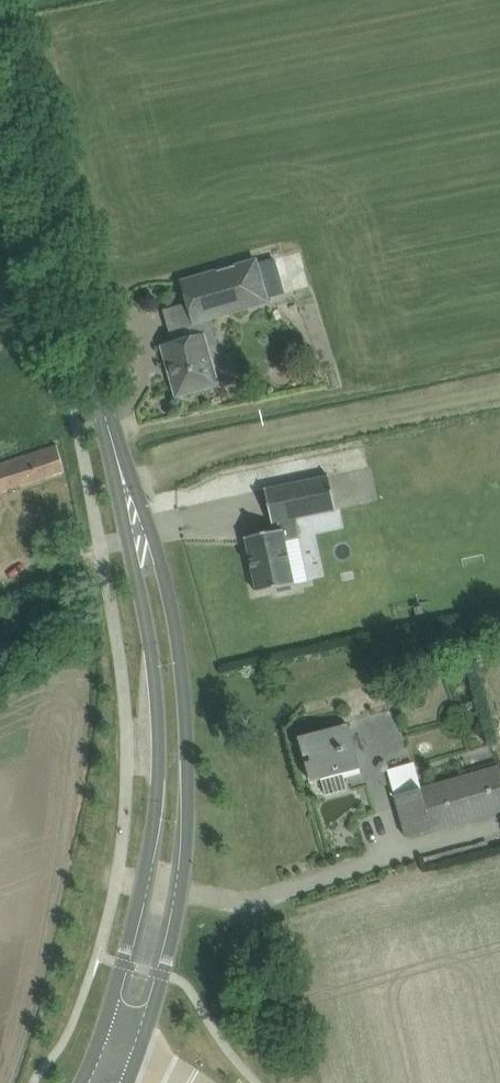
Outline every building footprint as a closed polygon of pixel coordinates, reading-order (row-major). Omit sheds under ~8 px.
[(270,302),(268,298),(259,263),(257,259),(183,281),(196,323),(270,302)] [(205,334),(163,346),(178,397),(220,385),(205,334)] [(0,464),(0,493),(65,470),(57,444),(0,464)] [(274,522),(280,521),(282,530),(246,537),(246,539),(257,590),(257,592),(278,587),(279,592),(293,589),(292,585),(295,584),(295,582),(286,540),(300,537),(296,518),(335,510),(336,510),(337,510),(330,475),(328,476),(267,489),(265,489),(273,523),(274,523),(274,522)] [(14,643),(5,625),(0,627),(0,650),(14,643)] [(313,782),(322,779),(326,794),(349,788),(344,772),(362,768),(350,723),(301,737),(306,756),(310,755),(312,761),(308,762),(313,782)] [(499,812),(499,765),(395,794),(407,838),(499,812)]
